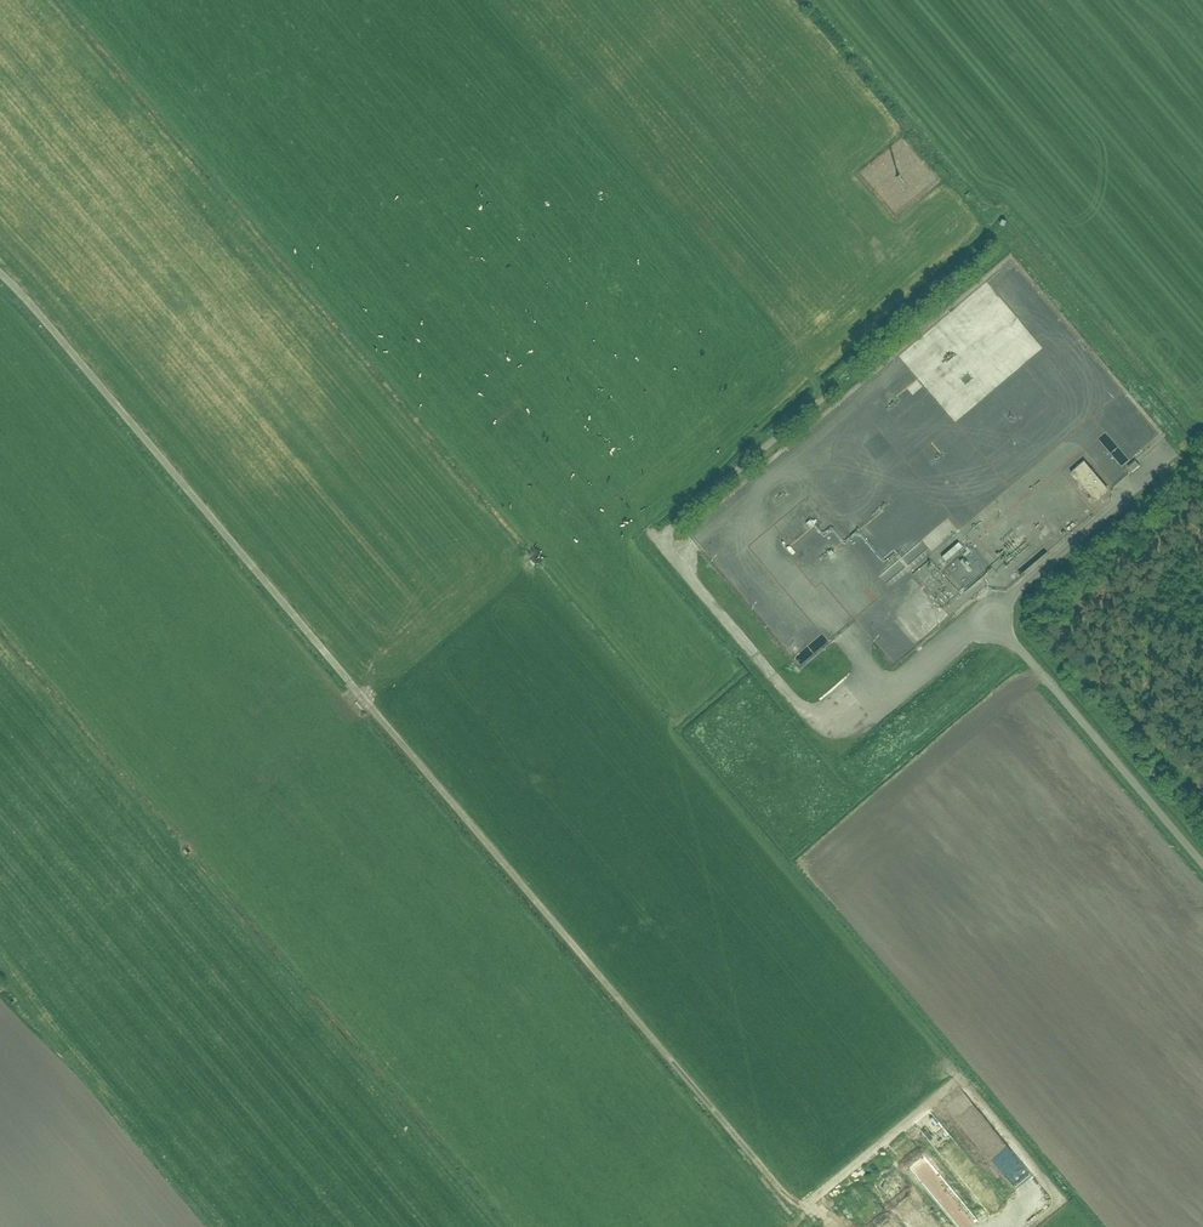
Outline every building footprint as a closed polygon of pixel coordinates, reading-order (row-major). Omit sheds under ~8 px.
[(915,395),(925,387),(919,380),(909,388),(915,395)] [(973,401),(984,393),(977,383),(945,404),(942,400),(941,401),(956,422),(968,413),(965,409),(974,403),(973,401)] [(1113,439),(1106,444),(1116,459),(1123,454),(1113,439)] [(1132,473),(1140,467),(1136,462),(1128,468),(1132,473)] [(1095,501),(1108,490),(1084,463),(1071,474),(1095,501)] [(925,541),(933,552),(950,540),(942,529),(925,541)] [(996,1141),(990,1133),(996,1129),(983,1113),(968,1126),(986,1149),(996,1141)]
